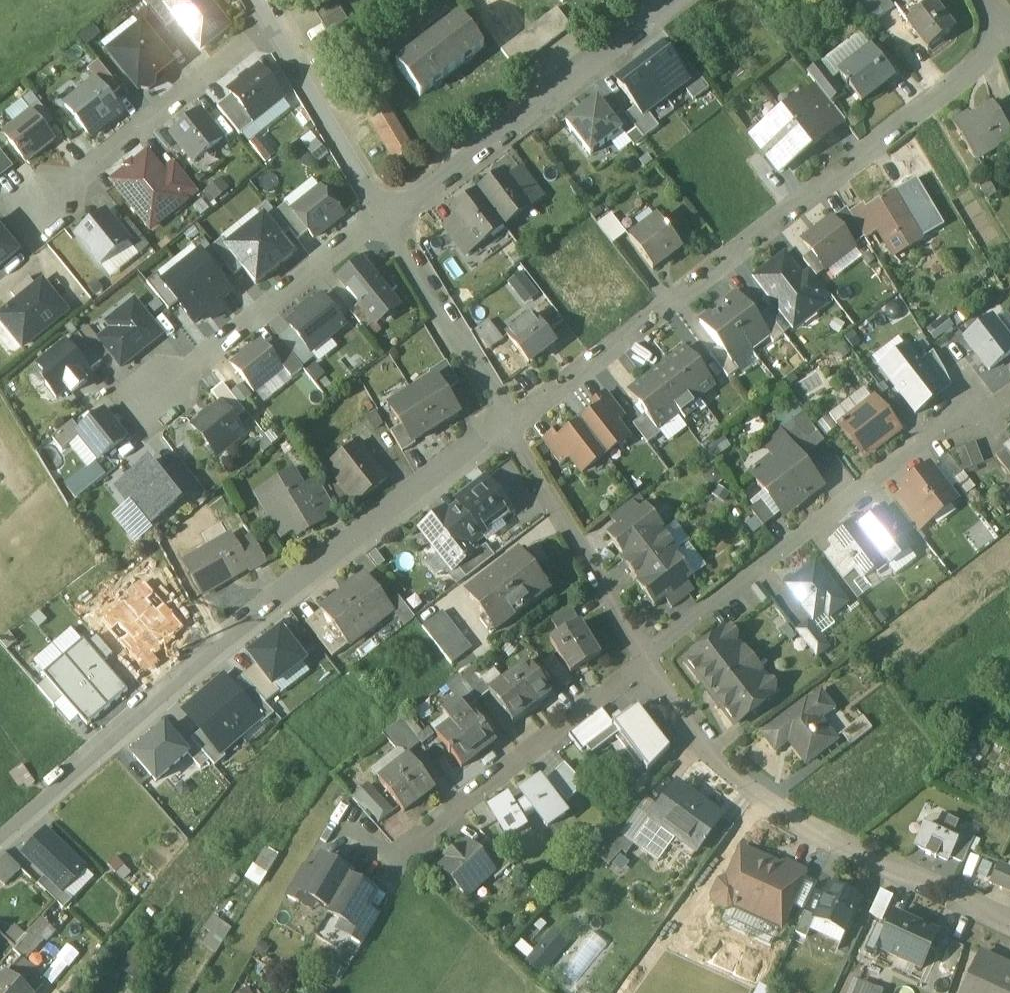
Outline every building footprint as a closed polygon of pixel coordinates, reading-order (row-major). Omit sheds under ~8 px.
[(165,32),(177,21),(160,0),(153,0),(145,6),(149,12),(165,32)] [(167,7),(202,49),(231,26),(211,0),(176,0),(167,7)] [(317,14),(335,3),(333,0),(317,0),(311,3),(317,14)] [(888,0),(865,0),(860,3),(875,23),(894,8),(888,0)] [(317,14),(323,25),(342,14),(335,3),(317,14)] [(932,4),(908,23),(929,50),(954,31),(932,4)] [(558,8),(502,51),(517,70),(572,28),(558,8)] [(136,22),(157,48),(170,38),(165,32),(149,12),(136,22)] [(323,25),(328,35),(340,28),(347,24),(342,14),(323,25)] [(460,18),(397,67),(421,98),(485,49),(460,18)] [(358,57),(340,28),(328,35),(321,39),(339,68),(358,57)] [(157,48),(142,30),(108,57),(139,94),(172,67),(157,48)] [(662,50),(640,67),(665,101),(683,88),(688,84),(680,74),(662,50)] [(872,50),(839,76),(862,104),(863,103),(862,102),(888,82),(888,83),(889,83),(878,69),(883,65),(883,64),(872,50)] [(904,78),(889,59),(883,64),(883,65),(878,69),(889,83),(888,83),(892,88),(904,78)] [(89,75),(109,101),(122,91),(101,65),(89,75)] [(683,88),(693,101),(708,90),(691,66),(680,74),(688,84),(683,88)] [(842,93),(821,66),(808,76),(818,89),(829,103),(842,93)] [(640,67),(618,84),(636,108),(643,117),(648,114),(665,101),(640,67)] [(230,95),(233,98),(255,124),(283,99),(259,71),(230,95)] [(97,85),(67,109),(83,129),(91,138),(120,115),(109,101),(97,85)] [(293,108),(301,103),(292,88),(284,93),(293,108)] [(397,122),(376,88),(358,99),(378,133),(397,122)] [(829,103),(818,89),(808,97),(822,116),(823,115),(833,108),(829,103)] [(34,116),(45,129),(53,123),(31,95),(23,102),(34,116)] [(806,96),(761,131),(762,133),(776,151),(776,152),(787,167),(835,131),(823,115),(822,116),(808,97),(806,96)] [(255,124),(233,98),(218,111),(239,136),(255,124)] [(601,99),(566,125),(590,158),(625,131),(601,99)] [(972,119),(970,115),(954,125),(976,161),(1009,140),(1009,131),(1001,117),(994,105),(972,119)] [(626,115),(644,138),(658,127),(648,114),(643,117),(636,108),(626,115)] [(833,108),(823,115),(835,131),(845,123),(833,108)] [(1001,117),(1009,131),(1009,112),(1001,117)] [(202,114),(173,138),(189,157),(194,164),(223,140),(202,114)] [(34,116),(4,139),(25,166),(55,142),(45,129),(34,116)] [(414,151),(397,122),(378,133),(396,162),(414,151)] [(776,151),(762,133),(750,141),(765,160),(776,152),(776,151)] [(776,152),(765,160),(777,175),(787,167),(776,152)] [(13,171),(0,155),(0,182),(13,171)] [(147,158),(114,184),(150,230),(171,213),(169,210),(181,201),(163,178),(147,158)] [(176,167),(163,178),(185,204),(198,193),(176,167)] [(543,197),(522,170),(510,180),(509,181),(529,207),(543,197)] [(505,173),(479,194),(504,226),(529,207),(509,181),(510,180),(505,173)] [(916,181),(895,194),(922,238),(943,226),(916,181)] [(991,184),(982,189),(987,199),(997,193),(991,184)] [(322,190),(292,213),(308,233),(314,240),(343,216),(322,190)] [(479,194),(453,214),(458,220),(459,219),(479,246),(504,226),(479,194)] [(895,194),(866,211),(878,232),(894,259),(923,241),(922,238),(895,194)] [(275,214),(267,205),(256,213),(262,221),(264,220),(280,240),(290,232),(275,214)] [(286,205),(275,214),(290,232),(298,242),(308,233),(292,213),(286,205)] [(863,207),(851,214),(865,238),(866,239),(878,232),(866,211),(863,207)] [(851,214),(848,209),(833,221),(854,247),(865,238),(851,214)] [(612,215),(599,226),(614,245),(627,234),(612,215)] [(105,216),(77,239),(98,265),(100,268),(128,245),(126,243),(117,230),(105,216)] [(659,218),(630,241),(654,270),(682,248),(659,218)] [(479,246),(459,219),(458,220),(446,229),(467,256),(479,246)] [(262,221),(245,235),(275,271),(293,256),(280,240),(264,220),(262,221)] [(833,221),(805,243),(825,269),(854,247),(833,221)] [(127,222),(117,230),(140,258),(149,249),(127,222)] [(17,254),(0,233),(0,267),(17,254)] [(275,271),(245,235),(228,248),(227,250),(243,270),(256,286),(275,271)] [(211,250),(203,239),(193,247),(200,257),(201,256),(216,275),(225,267),(211,250)] [(222,241),(211,250),(225,267),(234,278),(243,270),(227,250),(228,248),(222,241)] [(216,275),(201,256),(200,257),(182,271),(219,316),(225,311),(219,304),(232,294),(216,275)] [(801,278),(785,257),(756,279),(776,304),(794,328),(823,306),(821,303),(801,278)] [(374,277),(363,262),(340,281),(360,306),(375,324),(398,306),(389,296),(374,277)] [(398,288),(383,270),(374,277),(389,296),(398,288)] [(830,296),(811,270),(801,278),(821,303),(830,296)] [(164,285),(164,286),(179,305),(194,324),(207,314),(212,321),(219,316),(182,271),(164,285)] [(523,271),(508,283),(525,304),(540,292),(523,271)] [(164,285),(157,276),(147,284),(169,312),(179,305),(164,286),(164,285)] [(18,305),(38,289),(30,280),(11,295),(18,305)] [(61,319),(38,289),(18,305),(0,319),(0,322),(22,350),(61,319)] [(757,319),(738,293),(727,302),(730,306),(722,312),(751,350),(769,336),(770,335),(757,319)] [(310,353),(344,326),(321,298),(287,324),(292,330),(310,353)] [(99,341),(121,369),(162,337),(134,302),(114,317),(120,324),(99,341)] [(794,328),(776,304),(766,311),(767,312),(784,335),(785,335),(794,328)] [(375,324),(360,306),(351,313),(366,332),(375,324)] [(784,335),(767,312),(766,311),(757,319),(770,335),(769,336),(774,342),(784,335)] [(722,312),(716,318),(712,313),(701,322),(720,347),(733,364),(734,363),(751,350),(722,312)] [(534,315),(507,336),(530,365),(556,344),(534,315)] [(990,371),(1009,356),(1009,343),(992,320),(966,340),(990,371)] [(504,342),(489,322),(476,332),(492,351),(504,342)] [(80,338),(101,364),(111,356),(90,330),(80,338)] [(310,353),(292,330),(280,340),(281,342),(302,368),(314,359),(310,353)] [(68,348),(89,374),(101,364),(80,338),(68,348)] [(302,368),(281,342),(269,352),(284,371),(291,380),(304,370),(302,368)] [(269,352),(262,343),(233,367),(255,394),(284,371),(269,352)] [(720,347),(710,355),(728,378),(739,370),(734,363),(733,364),(720,347)] [(68,348),(40,370),(51,383),(47,386),(58,399),(68,391),(72,395),(84,385),(81,381),(89,374),(68,348)] [(716,386),(686,348),(670,361),(699,399),(716,386)] [(879,369),(916,417),(943,396),(940,392),(919,365),(906,348),(879,369)] [(933,354),(919,365),(940,392),(950,384),(948,378),(939,362),(933,354)] [(670,361),(650,377),(679,415),(699,399),(670,361)] [(447,363),(430,374),(434,381),(436,380),(445,394),(460,385),(447,363)] [(650,377),(629,393),(646,416),(658,431),(659,430),(679,415),(650,377)] [(434,381),(391,409),(402,426),(414,444),(415,443),(459,415),(445,394),(436,380),(434,381)] [(221,405),(236,423),(246,415),(224,387),(214,395),(221,405)] [(627,417),(609,394),(600,401),(618,424),(618,423),(627,417)] [(595,404),(597,407),(579,421),(606,456),(630,438),(618,423),(618,424),(600,401),(595,404)] [(875,402),(843,427),(865,455),(897,430),(875,402)] [(221,405),(194,427),(217,457),(245,435),(236,423),(221,405)] [(106,414),(80,436),(101,462),(127,441),(106,414)] [(825,443),(804,414),(779,433),(790,447),(791,446),(802,460),(825,443)] [(658,431),(646,416),(634,426),(649,445),(663,434),(659,430),(658,431)] [(579,421),(562,435),(559,432),(555,435),(573,458),(572,459),(583,474),(606,456),(579,421)] [(61,452),(80,436),(71,425),(52,441),(61,452)] [(415,443),(414,444),(402,426),(391,433),(403,454),(417,445),(415,443)] [(573,458),(555,435),(544,443),(562,466),(572,459),(573,458)] [(975,442),(953,451),(963,473),(985,464),(975,442)] [(388,480),(359,444),(327,469),(356,505),(388,480)] [(790,447),(753,476),(782,514),(803,497),(806,500),(823,487),(802,460),(791,446),(790,447)] [(1005,450),(996,457),(1009,475),(1009,456),(1005,450)] [(963,473),(948,455),(939,462),(965,496),(974,489),(962,474),(963,473)] [(166,476),(184,499),(199,487),(180,464),(166,476)] [(184,499),(166,476),(161,480),(149,465),(119,490),(150,527),(184,499)] [(955,502),(930,469),(903,489),(906,494),(908,493),(930,521),(955,502)] [(515,513),(488,478),(456,503),(461,509),(481,535),(483,537),(515,513)] [(336,510),(317,480),(303,488),(321,519),(336,510)] [(321,519),(303,488),(291,496),(289,494),(288,495),(280,482),(257,496),(282,538),(302,526),(306,533),(323,523),(321,519)] [(906,494),(895,503),(898,507),(916,531),(917,532),(930,521),(908,493),(906,494)] [(633,501),(610,518),(617,528),(640,510),(633,501)] [(775,519),(762,501),(751,510),(764,527),(775,519)] [(617,528),(607,535),(625,558),(661,530),(665,527),(648,505),(640,510),(617,528)] [(916,531),(898,507),(888,514),(900,531),(897,533),(903,541),(916,531)] [(481,535),(461,509),(451,517),(471,543),(481,535)] [(885,510),(860,530),(885,562),(888,566),(910,549),(903,541),(897,533),(900,531),(888,514),(885,510)] [(449,515),(445,515),(430,526),(427,525),(423,528),(422,532),(450,568),(453,569),(456,566),(457,568),(464,562),(465,563),(467,561),(467,560),(473,555),(473,554),(476,551),(475,550),(475,548),(471,543),(451,517),(449,515)] [(860,530),(856,525),(832,544),(836,549),(847,564),(850,561),(857,571),(863,578),(885,562),(860,530)] [(625,558),(623,560),(640,582),(679,552),(661,530),(625,558)] [(230,537),(185,564),(204,596),(248,570),(249,569),(236,547),(230,537)] [(252,538),(236,547),(249,569),(248,570),(250,573),(267,563),(252,538)] [(473,555),(467,560),(467,561),(465,563),(464,562),(457,568),(467,580),(494,558),(486,548),(480,553),(475,550),(476,551),(473,554),(473,555)] [(847,564),(836,549),(825,557),(844,581),(857,571),(850,561),(847,564)] [(640,582),(638,584),(655,608),(666,600),(689,582),(697,576),(679,552),(640,582)] [(519,553),(465,595),(494,633),(548,592),(519,553)] [(817,564),(788,586),(813,620),(825,611),(829,617),(847,604),(817,564)] [(366,577),(322,611),(333,626),(349,646),(393,613),(393,612),(389,606),(366,577)] [(689,582),(666,600),(673,609),(696,591),(689,582)] [(415,620),(398,598),(389,606),(393,612),(393,613),(405,628),(415,620)] [(573,611),(552,624),(559,634),(579,621),(573,611)] [(813,620),(809,623),(820,638),(836,626),(829,617),(825,611),(813,620)] [(442,614),(423,629),(452,666),(471,651),(442,614)] [(820,638),(809,623),(797,632),(817,657),(828,649),(820,638)] [(581,625),(551,644),(571,676),(602,658),(581,625)] [(333,626),(318,638),(333,658),(349,646),(333,626)] [(281,632),(250,656),(257,666),(273,686),(274,686),(280,693),(281,695),(310,673),(302,664),(304,662),(281,632)] [(742,652),(737,645),(736,645),(737,637),(734,633),(727,632),(713,643),(712,641),(702,649),(703,650),(687,663),(688,665),(686,666),(697,679),(698,678),(723,710),(722,711),(732,725),(734,724),(735,726),(751,713),(753,714),(762,707),(761,705),(775,695),(775,694),(776,687),(772,683),(765,682),(760,675),(757,675),(757,676),(750,675),(740,661),(741,654),(742,654),(742,652)] [(88,646),(104,664),(113,656),(97,638),(88,646)] [(84,641),(64,658),(108,709),(128,692),(104,664),(88,646),(84,641)] [(88,726),(108,709),(64,658),(53,646),(34,662),(45,674),(43,675),(47,680),(64,699),(88,726)] [(491,693),(490,694),(491,695),(514,726),(553,696),(528,664),(491,693)] [(242,678),(251,689),(265,704),(280,693),(274,686),(273,686),(257,666),(242,678)] [(491,693),(472,668),(461,676),(481,702),(491,695),(490,694),(491,693)] [(461,676),(447,687),(467,713),(481,702),(461,676)] [(223,678),(204,695),(240,737),(260,720),(241,698),(223,678)] [(54,707),(64,699),(47,680),(38,688),(54,707)] [(241,698),(260,720),(264,725),(275,715),(265,704),(251,689),(241,698)] [(821,694),(808,704),(807,703),(764,736),(776,752),(789,742),(806,765),(836,742),(820,720),(833,710),(821,694)] [(204,695),(184,712),(202,732),(221,754),(240,737),(204,695)] [(659,729),(647,717),(645,719),(637,709),(614,726),(613,727),(619,735),(649,773),(669,751),(655,733),(659,729)] [(602,711),(569,736),(582,752),(587,749),(592,756),(619,735),(613,727),(614,726),(602,711)] [(470,717),(456,728),(454,725),(438,737),(463,769),(496,744),(486,731),(483,734),(470,717)] [(864,718),(842,735),(851,747),(873,730),(864,718)] [(422,745),(403,720),(389,732),(407,756),(422,745)] [(133,756),(156,782),(188,755),(177,742),(165,728),(133,756)] [(225,758),(221,754),(202,732),(192,741),(209,761),(214,767),(225,758)] [(186,734),(177,742),(188,755),(200,769),(209,761),(192,741),(186,734)] [(410,760),(380,783),(404,815),(434,792),(410,760)] [(565,764),(547,781),(549,783),(558,792),(568,803),(586,786),(565,764)] [(549,783),(544,786),(540,781),(522,795),(527,801),(514,811),(508,800),(491,810),(509,838),(525,828),(520,821),(536,812),(548,828),(566,815),(552,797),(558,792),(549,783)] [(368,783),(353,798),(381,825),(395,810),(368,783)] [(698,805),(676,788),(652,820),(678,839),(683,831),(702,845),(712,831),(714,833),(716,829),(715,828),(723,817),(701,801),(698,805)] [(931,819),(927,821),(925,824),(922,828),(925,829),(925,828),(936,833),(943,818),(940,817),(935,817),(931,819)] [(964,827),(944,818),(943,818),(936,833),(925,828),(925,829),(916,847),(927,852),(926,854),(937,859),(938,857),(948,862),(963,830),(964,827)] [(659,863),(678,839),(652,820),(634,844),(659,863)] [(616,828),(594,853),(610,866),(631,841),(616,828)] [(976,837),(963,830),(950,858),(963,864),(976,837)] [(86,869),(47,833),(26,856),(48,875),(65,892),(86,869)] [(512,866),(487,840),(476,851),(495,872),(491,875),(496,881),(512,866)] [(476,851),(469,844),(460,852),(459,851),(449,860),(450,862),(441,870),(467,898),(491,875),(495,872),(476,851)] [(265,847),(248,878),(262,886),(279,854),(265,847)] [(784,870),(743,852),(729,883),(727,882),(721,884),(714,899),(716,905),(728,911),(734,908),(737,910),(738,908),(781,928),(795,897),(776,889),(784,870)] [(5,853),(0,858),(0,881),(5,886),(21,869),(5,853)] [(336,869),(330,865),(329,862),(326,860),(323,861),(316,873),(318,874),(305,896),(330,911),(331,911),(349,879),(350,879),(352,875),(340,868),(336,869)] [(999,863),(990,885),(1009,893),(1009,868),(999,863)] [(304,866),(286,897),(300,905),(305,896),(318,874),(316,873),(304,866)] [(805,874),(787,866),(784,870),(776,889),(795,897),(805,874)] [(48,875),(38,886),(64,910),(74,899),(65,892),(48,875)] [(350,879),(349,879),(331,911),(330,911),(328,915),(355,930),(367,908),(369,909),(376,896),(376,894),(372,891),(369,892),(363,889),(362,886),(350,879)] [(860,900),(831,886),(816,919),(815,921),(845,935),(860,900)] [(893,897),(881,892),(870,915),(883,920),(893,897)] [(39,903),(6,940),(15,949),(42,919),(48,913),(49,912),(39,903)] [(369,909),(367,908),(355,930),(350,939),(363,946),(381,915),(369,909)] [(816,919),(805,914),(796,935),(807,940),(815,921),(816,919)] [(212,915),(199,942),(218,952),(232,925),(212,915)] [(934,935),(896,917),(897,916),(894,915),(886,933),(878,950),(920,969),(936,934),(934,933),(934,935)] [(15,949),(13,952),(24,962),(40,944),(37,942),(42,937),(47,941),(56,931),(42,919),(15,949)] [(886,933),(876,929),(868,945),(878,950),(886,933)] [(553,939),(526,969),(537,979),(564,949),(553,939)] [(982,954),(963,992),(1009,992),(1009,968),(982,954)] [(881,980),(884,969),(870,965),(867,976),(881,980)] [(9,974),(0,985),(0,992),(31,992),(24,987),(9,974)] [(34,976),(24,987),(31,992),(38,992),(45,985),(34,976)]
